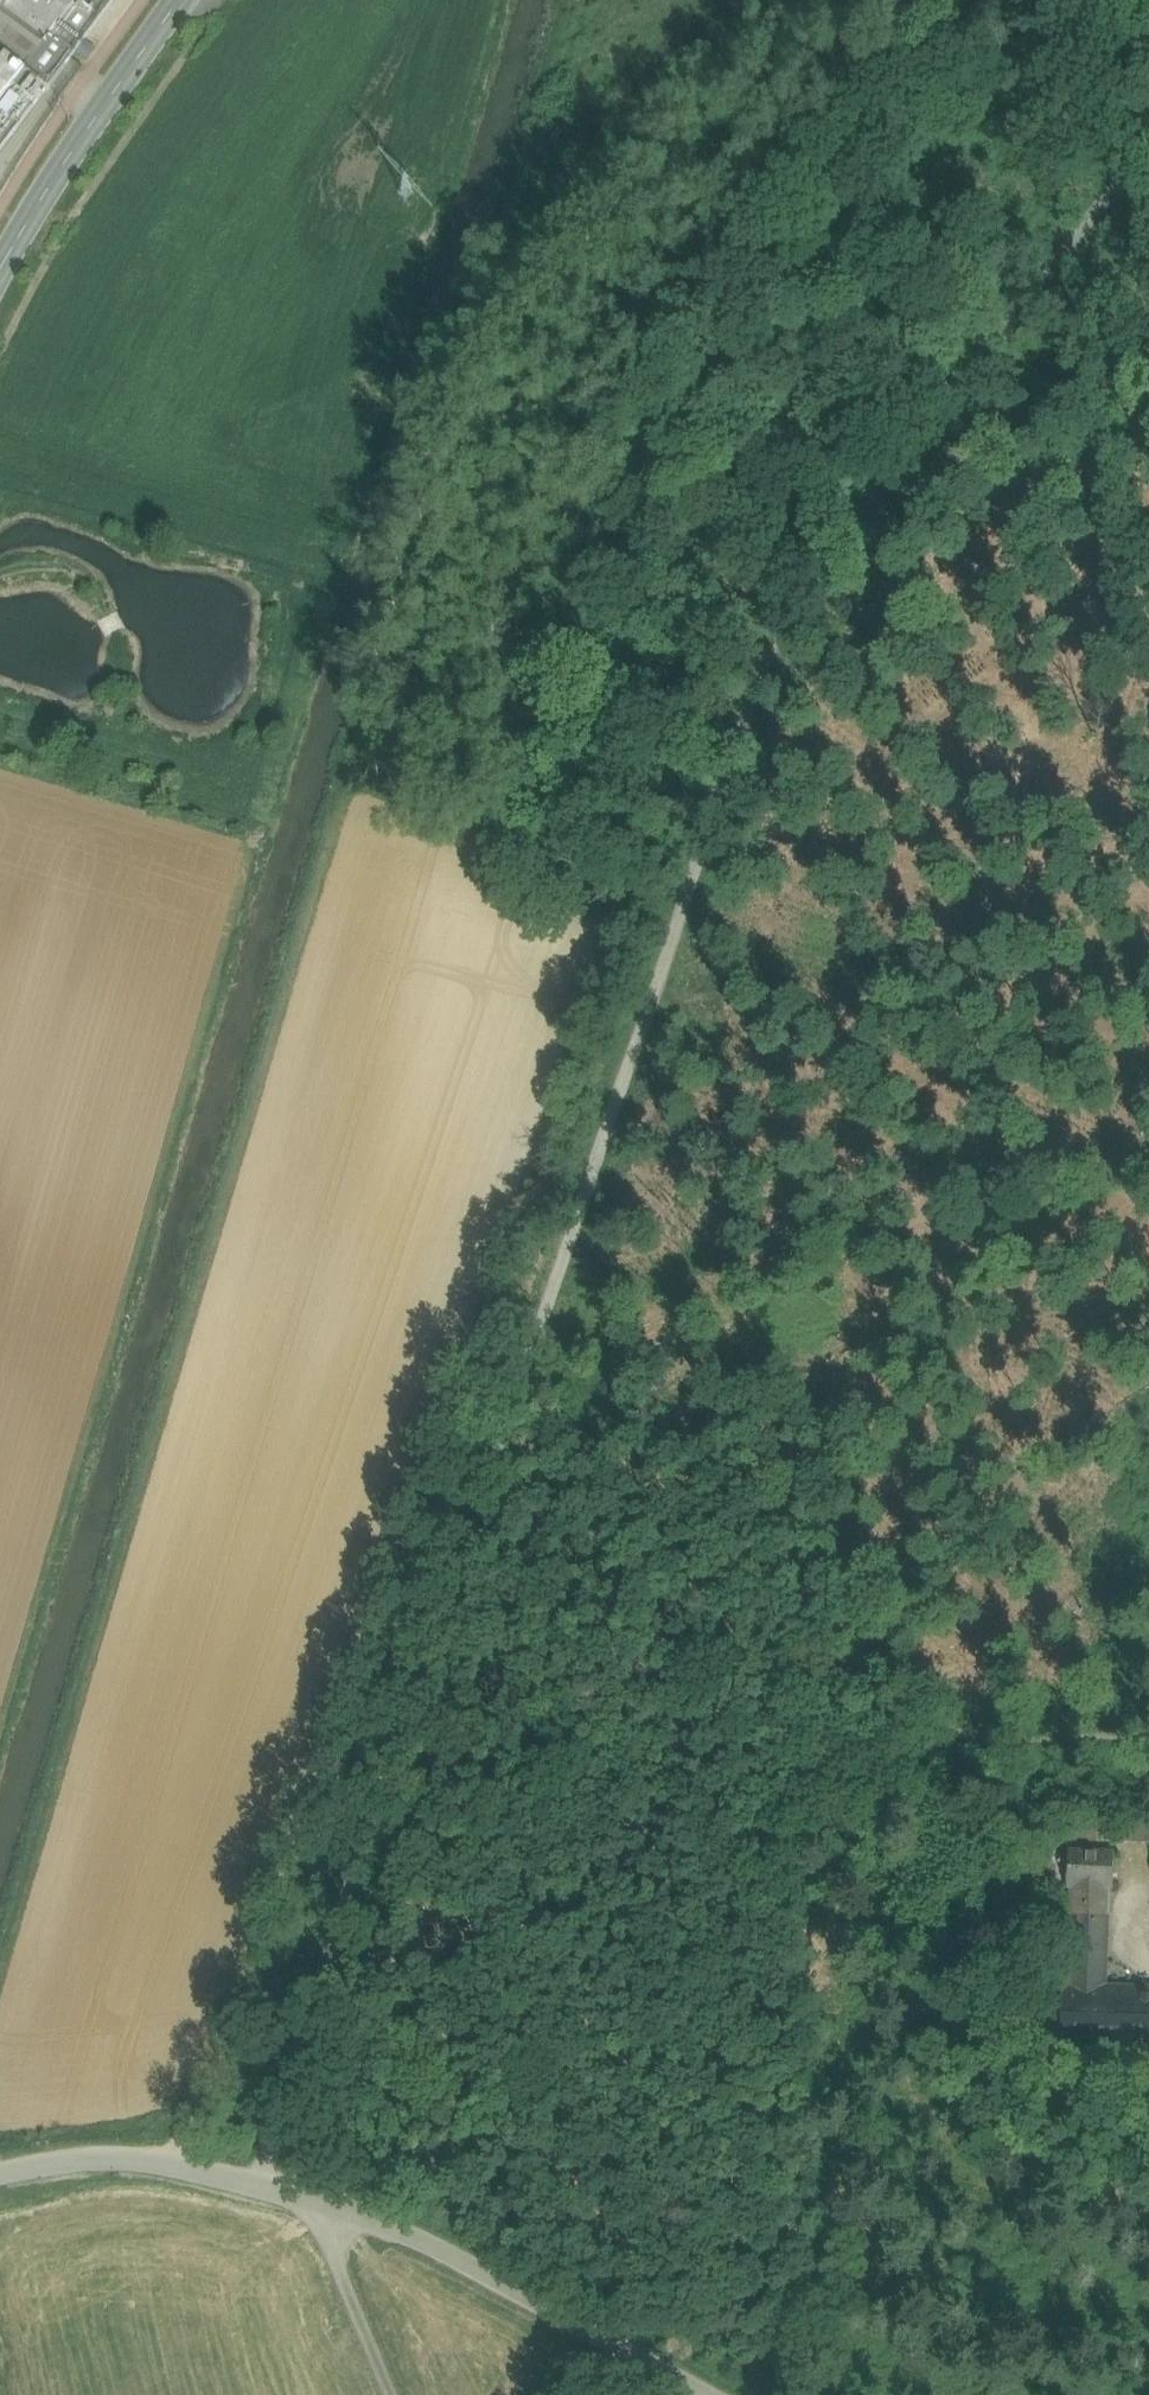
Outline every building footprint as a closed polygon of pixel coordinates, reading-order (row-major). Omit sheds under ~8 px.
[(45,41),(46,41),(77,0),(0,0),(0,6),(45,41)] [(46,41),(45,41),(45,42),(46,42),(69,61),(115,0),(77,0),(46,41)] [(24,70),(25,69),(46,42),(45,42),(45,41),(0,6),(0,52),(24,70)] [(69,61),(46,42),(25,69),(49,87),(69,61)] [(0,52),(0,103),(24,70),(0,52)] [(49,87),(25,69),(0,103),(0,153),(49,87)] [(1125,1812),(1124,1843),(1148,1843),(1148,1813),(1125,1812)] [(1113,1854),(1067,1853),(1066,1887),(1072,1887),(1106,1889),(1112,1889),(1113,1854)] [(1106,1889),(1072,1887),(1071,1918),(1105,1919),(1106,1889)] [(1071,1918),(1069,1988),(1062,1988),(1060,2043),(1148,2046),(1148,1991),(1103,1990),(1105,1919),(1071,1918)]
